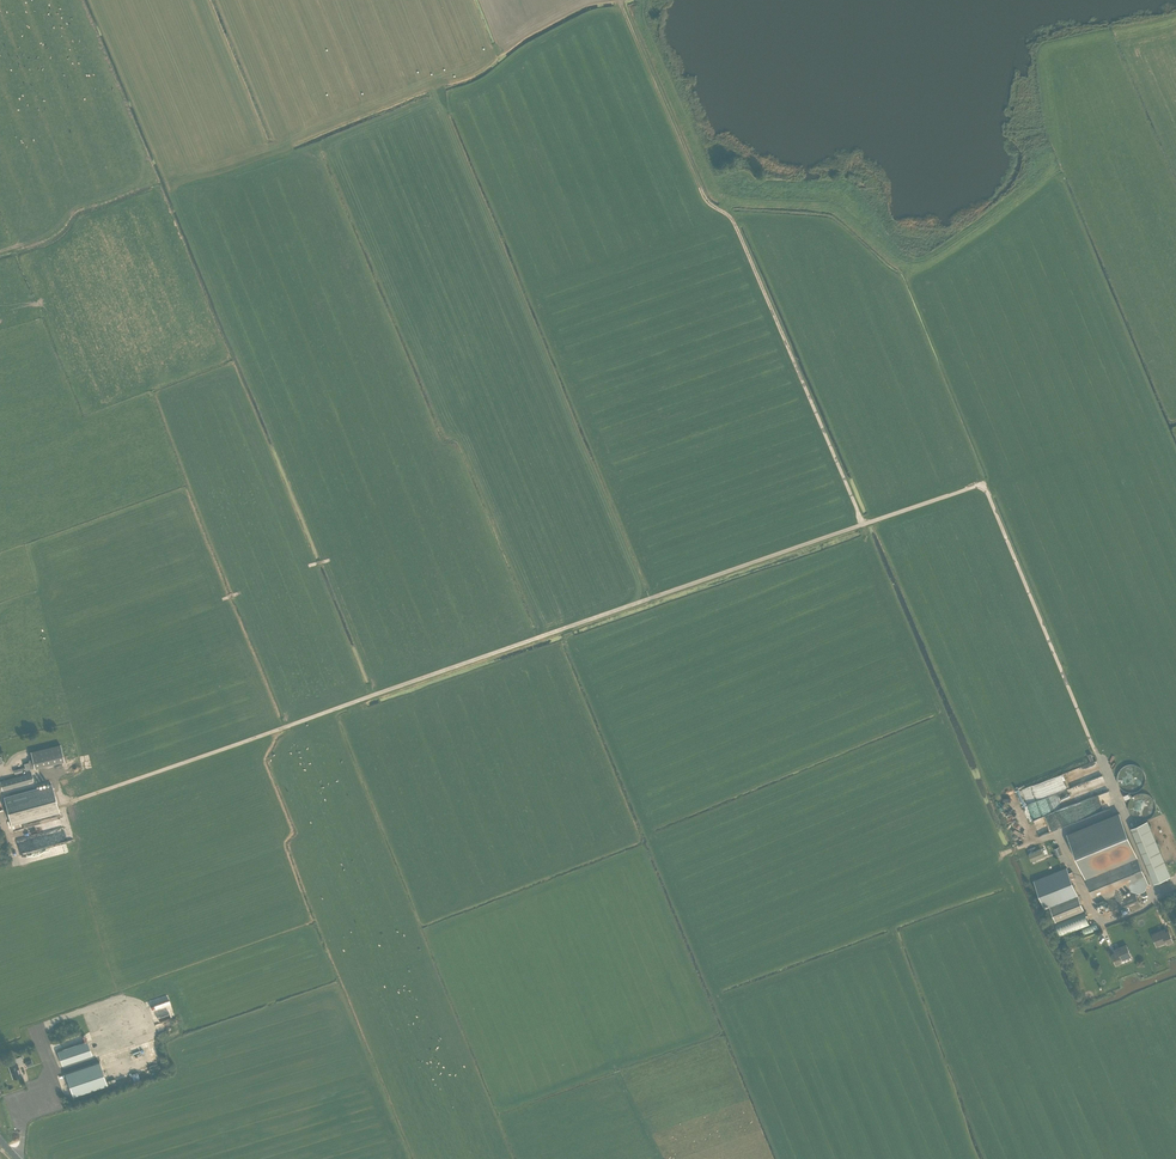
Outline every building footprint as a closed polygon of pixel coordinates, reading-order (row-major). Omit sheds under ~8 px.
[(31,752),(35,768),(65,761),(60,744),(31,752)] [(31,762),(24,764),(26,770),(33,768),(31,762)] [(1143,770),(1143,769),(1140,770),(1138,770),(1138,769),(1135,770),(1131,770),(1131,771),(1118,772),(1119,775),(1116,776),(1116,778),(1119,784),(1124,792),(1130,791),(1123,795),(1126,800),(1130,798),(1133,798),(1133,793),(1145,786),(1143,770)] [(3,790),(37,781),(35,772),(0,782),(3,790)] [(59,812),(52,786),(5,799),(12,825),(59,812)] [(1144,891),(1148,884),(1120,813),(1067,833),(1084,875),(1096,903),(1114,896),(1116,899),(1109,902),(1115,917),(1140,907),(1134,891),(1124,895),(1123,892),(1130,889),(1139,892),(1144,891)] [(1171,876),(1149,824),(1147,821),(1131,828),(1154,883),(1171,876)] [(1049,856),(1045,845),(1041,847),(1043,852),(1042,852),(1041,849),(1028,854),(1032,862),(1044,858),(1043,853),(1044,853),(1045,857),(1049,856)] [(1069,873),(1067,867),(1034,880),(1045,909),(1050,907),(1055,922),(1084,911),(1071,879),(1075,878),(1072,871),(1069,873)] [(1090,925),(1085,913),(1053,925),(1058,937),(1090,925)] [(1098,929),(1096,924),(1082,929),(1084,935),(1098,929)] [(1161,942),(1163,941),(1165,940),(1165,942),(1166,942),(1167,944),(1173,941),(1168,931),(1165,932),(1164,930),(1152,935),(1156,946),(1162,944),(1161,942)] [(1125,959),(1131,957),(1126,945),(1114,950),(1115,953),(1112,954),(1116,965),(1122,962),(1121,960),(1121,959),(1124,957),(1125,959)] [(17,1029),(21,1040),(29,1037),(25,1026),(17,1029)] [(62,1065),(91,1055),(87,1042),(57,1052),(62,1065)] [(141,1052),(124,1057),(126,1064),(143,1059),(141,1052)] [(17,1066),(23,1064),(21,1057),(13,1060),(14,1065),(8,1067),(13,1079),(21,1076),(17,1066)] [(74,1096),(107,1085),(99,1062),(66,1074),(74,1096)]
